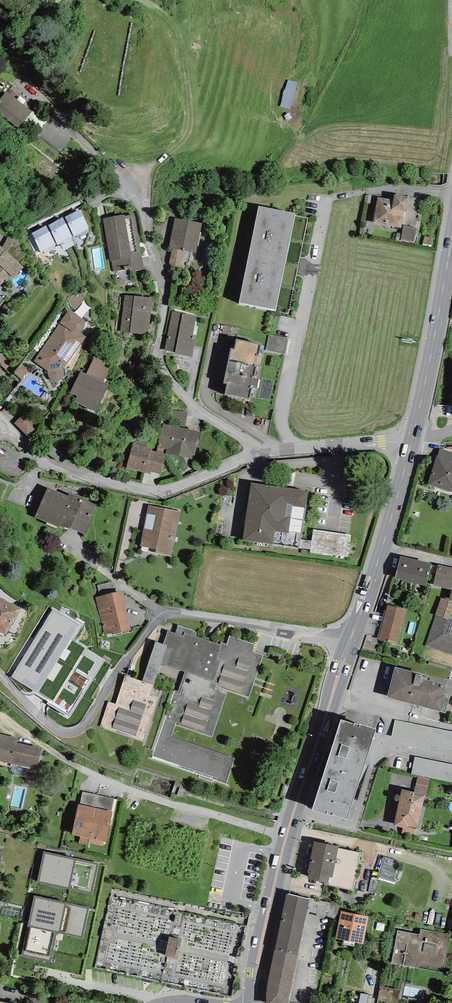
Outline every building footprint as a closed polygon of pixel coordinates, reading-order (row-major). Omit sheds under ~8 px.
[(301,81),(291,77),(280,103),(290,107),(301,81)] [(33,112),(11,90),(0,100),(0,109),(18,127),(33,112)] [(395,194),(394,200),(378,197),(373,223),(401,228),(404,212),(406,212),(409,197),(395,194)] [(86,198),(88,204),(95,201),(92,196),(86,198)] [(276,310),(295,213),(259,206),(239,303),(276,310)] [(79,210),(65,217),(74,237),(89,229),(79,210)] [(124,215),(103,218),(110,262),(111,261),(113,272),(130,269),(131,271),(144,269),(134,214),(125,216),(124,215)] [(62,217),(48,225),(58,245),(72,237),(62,217)] [(197,254),(202,223),(174,218),(169,248),(172,249),(185,252),(197,254)] [(46,225),(32,233),(41,252),(55,244),(46,225)] [(403,225),(400,240),(414,243),(417,228),(403,225)] [(9,235),(2,247),(18,262),(26,255),(9,235)] [(424,237),(422,245),(432,247),(433,238),(424,237)] [(1,245),(0,246),(0,286),(10,275),(13,278),(24,267),(18,262),(2,247),(1,245)] [(185,252),(172,249),(169,263),(173,269),(182,270),(183,266),(185,252)] [(76,310),(86,295),(84,295),(82,294),(80,293),(77,293),(74,294),(72,296),(71,297),(70,300),(70,303),(71,306),(76,310)] [(148,335),(152,298),(124,295),(120,332),(148,335)] [(82,318),(69,309),(59,323),(60,323),(33,361),(47,371),(47,374),(48,377),(49,379),(50,380),(52,381),(54,381),(57,381),(59,381),(61,380),(62,378),(63,376),(64,374),(63,368),(86,337),(79,332),(80,331),(82,330),(83,329),(84,328),(84,327),(85,325),(85,324),(85,322),(84,320),(82,318)] [(196,335),(193,335),(196,316),(172,311),(164,350),(176,352),(175,354),(192,357),(196,335)] [(285,354),(288,338),(269,334),(266,350),(285,354)] [(259,356),(261,344),(236,339),(234,349),(230,348),(223,383),(227,384),(225,394),(250,399),(252,388),(257,389),(259,379),(254,378),(257,366),(261,367),(263,357),(259,356)] [(0,354),(0,365),(5,370),(11,365),(0,354)] [(86,374),(103,382),(109,369),(104,367),(107,362),(94,356),(92,361),(86,374)] [(21,379),(28,370),(21,363),(13,373),(19,378),(21,379)] [(86,374),(80,371),(70,393),(77,396),(75,402),(97,412),(109,384),(103,382),(86,374)] [(23,414),(14,423),(28,436),(37,427),(23,414)] [(199,438),(163,429),(157,451),(193,460),(199,438)] [(167,457),(132,449),(127,471),(162,479),(167,457)] [(451,492),(451,452),(440,449),(437,456),(436,455),(427,484),(451,492)] [(299,549),(308,491),(251,482),(242,539),(299,549)] [(69,493),(68,496),(48,487),(34,517),(58,527),(60,524),(84,534),(97,505),(69,493)] [(171,556),(180,512),(150,506),(148,505),(140,546),(142,546),(141,551),(171,556)] [(351,534),(313,529),(310,552),(348,557),(351,534)] [(431,563),(401,557),(395,578),(426,586),(431,563)] [(438,565),(433,586),(451,590),(449,600),(451,601),(451,568),(438,565)] [(97,585),(100,596),(114,593),(111,582),(97,585)] [(131,629),(122,591),(114,593),(100,596),(95,597),(104,636),(131,629)] [(12,624),(13,624),(21,608),(0,598),(0,632),(6,635),(12,624)] [(449,619),(451,609),(451,602),(441,598),(435,615),(449,619)] [(406,609),(387,604),(378,639),(397,644),(406,609)] [(54,609),(11,677),(37,693),(36,695),(49,703),(48,704),(69,718),(105,660),(71,639),(79,625),(54,609)] [(451,655),(451,637),(444,634),(449,619),(435,615),(425,646),(451,655)] [(449,619),(444,634),(451,637),(451,620),(449,619)] [(151,756),(227,784),(235,759),(171,736),(175,724),(212,737),(228,690),(250,698),(263,655),(252,651),(254,644),(230,636),(227,644),(221,642),(220,644),(196,636),(196,634),(196,633),(195,631),(178,626),(175,633),(167,630),(163,644),(155,642),(142,682),(125,676),(115,704),(108,702),(100,726),(155,745),(151,756)] [(446,695),(443,694),(446,685),(427,680),(428,676),(395,667),(387,697),(420,706),(438,711),(441,712),(445,713),(449,698),(445,697),(446,695)] [(395,719),(391,736),(451,749),(451,732),(395,719)] [(341,720),(328,760),(362,772),(376,729),(361,724),(360,725),(355,723),(354,724),(341,720)] [(37,770),(42,748),(17,743),(18,738),(0,734),(0,761),(37,770)] [(415,757),(411,774),(451,782),(451,765),(415,757)] [(362,772),(328,760),(312,810),(326,815),(326,814),(332,816),(333,815),(347,819),(362,772)] [(418,776),(414,792),(425,795),(426,795),(430,779),(418,776)] [(414,792),(402,789),(393,825),(403,827),(408,828),(408,826),(416,827),(417,828),(425,795),(414,792)] [(80,805),(95,808),(98,795),(82,792),(80,805)] [(98,795),(95,808),(111,811),(114,798),(98,795)] [(89,838),(95,808),(80,805),(78,804),(72,835),(80,837),(88,838),(89,838)] [(106,842),(113,812),(111,811),(95,808),(89,838),(104,842),(106,842)] [(414,836),(416,827),(408,826),(408,828),(403,827),(402,833),(414,836)] [(87,845),(88,838),(80,837),(79,843),(87,845)] [(338,846),(314,841),(308,873),(309,873),(308,879),(325,882),(324,885),(353,890),(361,852),(338,848),(338,846)] [(99,863),(43,851),(36,882),(92,894),(99,863)] [(395,883),(401,862),(383,857),(377,878),(395,883)] [(297,955),(309,900),(286,895),(274,950),(297,955)] [(90,907),(34,896),(21,956),(51,962),(57,933),(83,938),(90,907)] [(369,916),(341,911),(335,939),(344,941),(343,944),(354,946),(355,943),(363,944),(369,916)] [(420,929),(419,935),(397,930),(391,963),(443,973),(450,935),(420,929)] [(181,938),(171,936),(167,956),(177,958),(181,938)] [(297,955),(274,950),(267,982),(265,993),(266,1002),(288,1002),(291,987),(297,955)] [(382,983),(379,997),(399,1001),(401,987),(382,983)]
